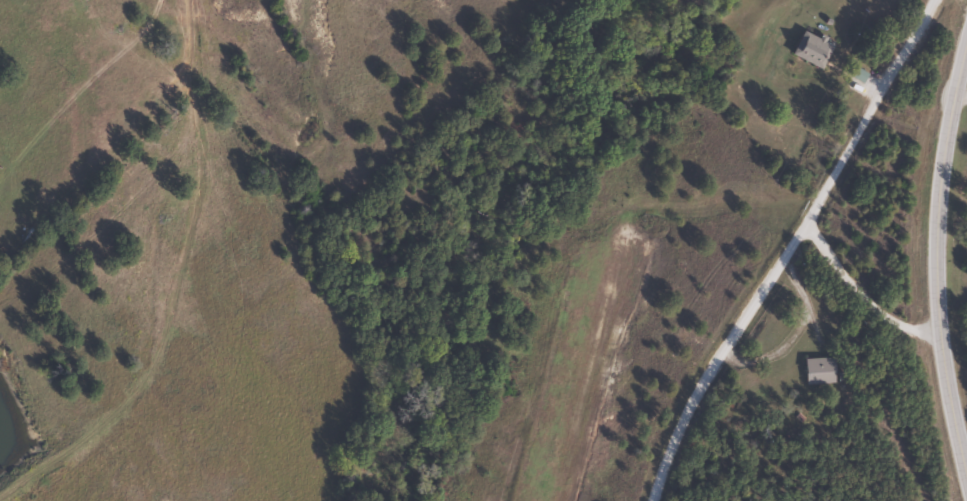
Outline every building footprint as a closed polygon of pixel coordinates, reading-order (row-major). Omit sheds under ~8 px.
[(817,71),(832,46),(817,37),(815,39),(801,31),(788,53),(817,71)] [(831,359),(802,360),(803,385),(833,384),(831,359)]
